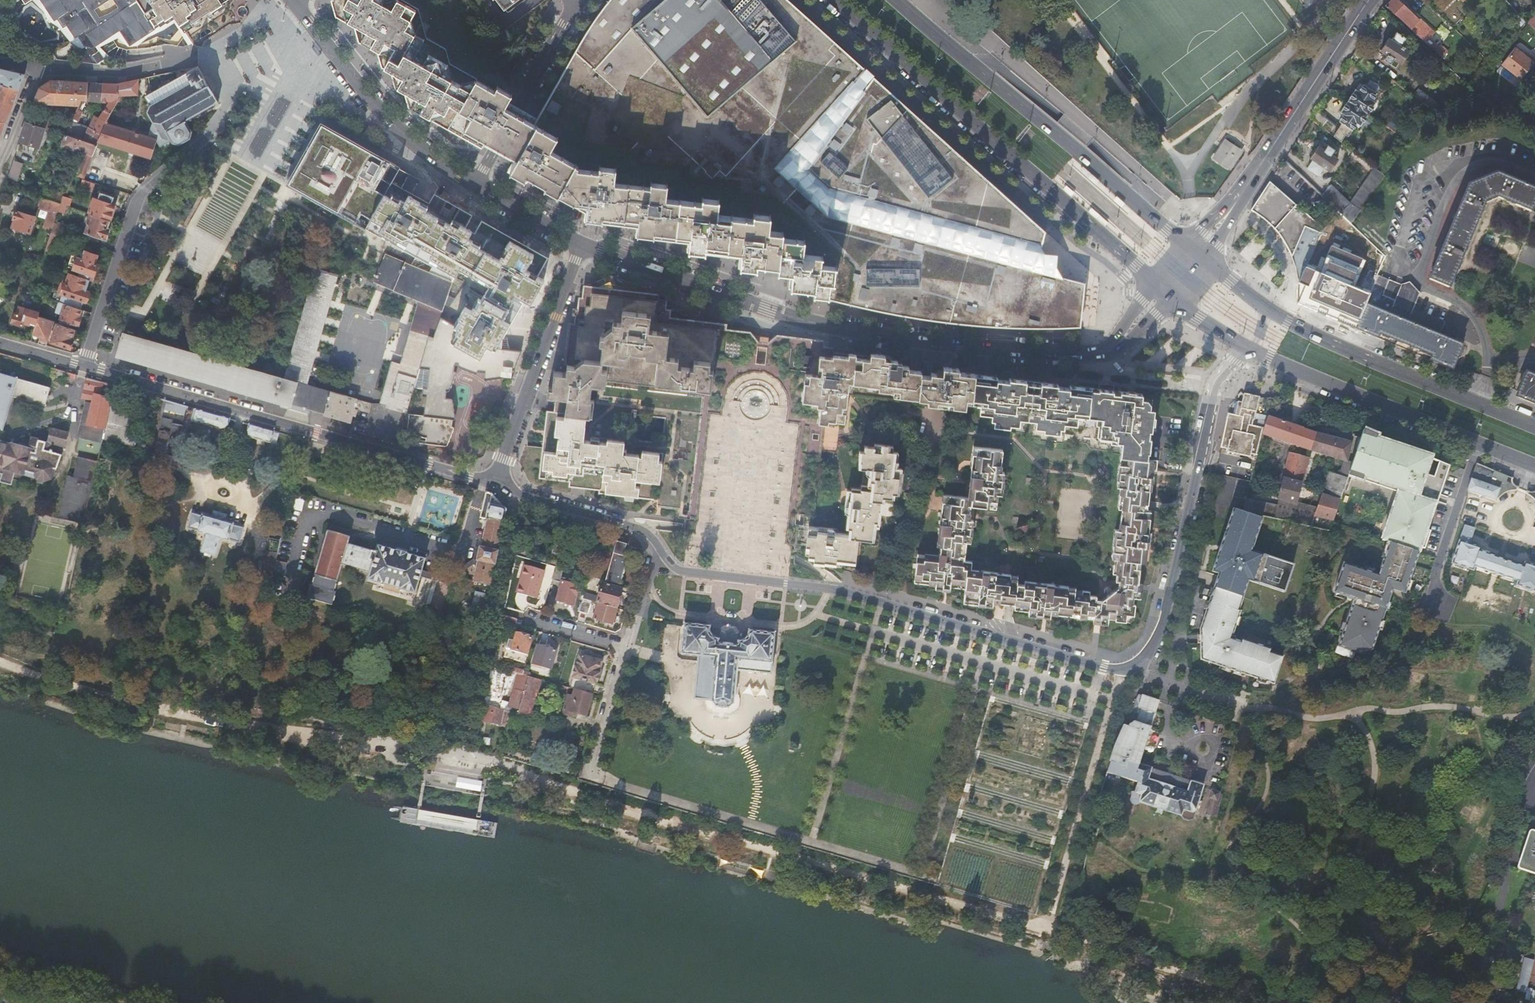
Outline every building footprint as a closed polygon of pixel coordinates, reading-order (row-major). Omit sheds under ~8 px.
[(56,22),(60,20),(64,25),(67,23),(79,39),(82,37),(86,45),(94,46),(121,29),(131,44),(176,15),(194,42),(201,38),(198,35),(199,31),(201,30),(197,24),(202,20),(206,27),(209,25),(212,26),(214,29),(236,15),(233,12),(234,7),(237,5),(235,1),(236,0),(131,0),(121,7),(118,3),(105,0),(99,0),(100,1),(90,8),(85,1),(87,0),(42,0),(56,22)] [(338,15),(356,27),(362,42),(380,51),(384,66),(393,72),(397,86),(408,92),(412,103),(418,107),(423,97),(419,96),(417,95),(414,85),(407,81),(410,76),(408,72),(405,70),(421,40),(425,43),(428,43),(431,39),(422,7),(423,5),(416,2),(414,4),(412,7),(412,9),(413,10),(416,12),(417,13),(400,42),(396,40),(393,41),(392,45),(366,30),(367,28),(363,16),(339,3),(340,0),(333,0),(338,15)] [(339,3),(363,16),(367,28),(366,30),(392,45),(393,41),(396,40),(400,42),(417,13),(416,12),(413,10),(412,9),(412,7),(414,4),(407,0),(397,0),(393,6),(384,0),(340,0),(339,3)] [(859,306),(894,314),(943,322),(968,326),(1004,330),(1024,331),(1081,327),(1082,327),(1087,280),(1016,258),(1020,254),(1024,255),(1026,255),(1027,255),(1029,254),(1030,252),(1031,249),(1031,246),(1031,245),(1029,243),(1033,239),(1035,241),(1045,230),(789,0),(610,0),(590,25),(864,277),(859,306)] [(1386,4),(1403,20),(1426,41),(1434,32),(1400,0),(1389,0),(1386,4)] [(1451,10),(1446,16),(1455,23),(1460,17),(1451,10)] [(1534,32),(1534,15),(1534,14),(1526,21),(1534,32)] [(864,277),(590,25),(582,39),(534,124),(535,125),(516,158),(515,157),(508,169),(585,213),(584,221),(599,223),(637,227),(636,237),(688,243),(687,253),(739,258),(738,268),(790,274),(789,287),(812,289),(812,292),(811,295),(859,306),(864,277)] [(1389,37),(1381,49),(1387,53),(1383,58),(1391,63),(1394,57),(1401,62),(1408,50),(1402,46),(1407,37),(1400,33),(1394,41),(1389,37)] [(1449,51),(1435,38),(1428,46),(1441,58),(1449,51)] [(418,107),(450,125),(472,86),(476,78),(440,57),(445,47),(431,39),(428,43),(425,43),(421,40),(405,70),(408,72),(410,76),(407,81),(414,85),(417,95),(419,96),(423,97),(418,107)] [(1502,63),(1521,77),(1534,58),(1529,53),(1527,55),(1515,46),(1502,63)] [(100,49),(92,54),(98,62),(105,58),(100,49)] [(1367,69),(1372,63),(1363,55),(1357,61),(1367,69)] [(209,106),(219,101),(199,65),(180,76),(179,74),(177,75),(178,77),(171,81),(170,79),(168,80),(169,82),(162,86),(161,84),(159,85),(161,87),(153,91),(151,89),(150,90),(151,92),(146,95),(151,104),(148,111),(154,120),(149,136),(158,139),(157,140),(161,146),(162,145),(164,146),(166,146),(168,145),(170,144),(170,143),(171,142),(171,141),(171,140),(172,139),(173,141),(180,144),(191,137),(192,130),(186,120),(189,118),(190,119),(192,118),(191,117),(199,112),(200,114),(201,113),(200,112),(208,107),(209,109),(210,108),(209,106)] [(18,88),(25,73),(0,67),(0,83),(18,88)] [(1348,99),(1368,112),(1375,101),(1372,99),(1377,91),(1374,89),(1379,82),(1372,77),(1367,85),(1364,83),(1359,90),(1356,88),(1348,99)] [(119,83),(118,97),(122,97),(123,94),(138,93),(139,78),(119,83)] [(484,145),(512,96),(513,93),(504,88),(502,92),(496,89),(477,78),(476,78),(472,86),(450,125),(450,126),(484,145)] [(82,97),(87,97),(88,81),(52,79),(41,87),(35,101),(80,103),(82,97)] [(73,118),(66,134),(96,144),(98,141),(106,123),(107,120),(111,112),(118,100),(118,97),(119,83),(88,81),(87,97),(109,96),(109,99),(95,129),(75,122),(76,119),(73,118)] [(12,103),(18,88),(0,83),(0,100),(12,103)] [(1413,94),(1438,113),(1443,106),(1430,97),(1418,87),(1413,94)] [(1311,118),(1341,141),(1345,135),(1350,127),(1353,129),(1358,121),(1361,123),(1368,112),(1348,99),(1341,111),(1345,113),(1340,120),(1343,122),(1339,127),(1317,109),(1311,118)] [(4,122),(12,103),(0,100),(0,121),(4,122)] [(493,351),(495,345),(509,321),(502,316),(509,303),(504,300),(510,288),(531,299),(544,276),(537,272),(528,259),(534,249),(527,245),(528,244),(481,218),(474,230),(427,204),(437,185),(422,177),(407,168),(410,163),(325,115),(294,171),(287,183),(388,239),(429,262),(425,269),(452,279),(459,265),(490,283),(482,298),(478,296),(472,308),(465,305),(455,323),(462,327),(451,345),(479,361),(486,348),(493,351)] [(40,125),(48,128),(51,120),(43,118),(40,125)] [(1387,124),(1410,139),(1414,135),(1390,119),(1387,124)] [(50,132),(51,129),(48,128),(40,125),(28,121),(22,134),(21,140),(39,146),(44,131),(50,132)] [(98,141),(152,157),(154,151),(157,140),(158,139),(149,136),(106,123),(98,141)] [(77,175),(84,177),(85,177),(88,167),(96,144),(66,134),(60,132),(59,135),(62,136),(60,143),(63,144),(63,145),(85,152),(77,175)] [(1227,138),(1214,156),(1230,167),(1242,149),(1227,138)] [(1314,158),(1308,167),(1319,174),(1324,165),(1330,169),(1338,158),(1332,153),(1335,148),(1328,143),(1325,149),(1319,145),(1311,157),(1314,158)] [(14,159),(9,176),(19,179),(24,162),(14,159)] [(1349,215),(1354,219),(1385,175),(1380,171),(1349,215)] [(1430,278),(1449,286),(1485,201),(1497,196),(1532,210),(1534,203),(1534,188),(1501,174),(1500,174),(1498,174),(1495,173),(1474,182),(1471,184),(1469,186),(1467,189),(1430,278)] [(94,190),(97,181),(85,177),(84,177),(81,186),(94,190)] [(1282,220),(1296,205),(1271,181),(1257,202),(1282,220)] [(1335,181),(1324,191),(1343,210),(1354,199),(1335,181)] [(67,182),(64,192),(69,193),(73,184),(67,182)] [(41,195),(42,196),(61,202),(63,195),(64,194),(43,187),(41,195)] [(95,197),(90,212),(111,219),(116,204),(112,203),(115,196),(101,191),(98,198),(95,197)] [(61,202),(67,204),(70,205),(72,198),(63,195),(61,202)] [(38,206),(51,210),(58,212),(58,211),(61,202),(42,196),(41,198),(38,206)] [(61,202),(58,211),(64,213),(67,204),(61,202)] [(1274,230),(1282,220),(1257,202),(1252,209),(1262,216),(1267,220),(1270,224),(1274,230)] [(1320,234),(1323,231),(1296,205),(1282,220),(1274,230),(1276,231),(1278,234),(1283,240),(1285,243),(1286,245),(1288,249),(1289,251),(1292,256),(1304,228),(1319,235),(1320,234)] [(16,219),(13,227),(32,232),(37,216),(17,210),(15,218),(16,219)] [(45,226),(52,229),(55,222),(58,212),(51,210),(45,226)] [(1354,225),(1352,222),(1339,211),(1323,231),(1320,234),(1333,240),(1337,241),(1354,225)] [(111,219),(90,212),(89,216),(87,215),(86,218),(88,219),(87,222),(89,222),(86,231),(107,238),(110,228),(108,227),(111,219)] [(52,229),(51,232),(68,238),(71,227),(55,222),(52,229)] [(1366,307),(1367,304),(1378,278),(1380,274),(1387,256),(1354,225),(1337,241),(1337,242),(1356,251),(1338,295),(1358,304),(1348,325),(1357,328),(1366,307)] [(1298,280),(1299,282),(1310,257),(1319,235),(1304,228),(1292,256),(1293,258),(1295,267),(1296,268),(1297,271),(1298,275),(1298,280)] [(51,247),(54,236),(48,234),(45,245),(51,247)] [(1315,281),(1333,240),(1320,234),(1319,235),(1310,257),(1299,282),(1308,286),(1311,280),(1315,281)] [(389,250),(392,245),(379,239),(377,245),(389,250)] [(93,246),(76,241),(74,247),(76,248),(74,256),(71,255),(66,270),(70,271),(88,277),(93,279),(99,263),(96,262),(98,254),(91,252),(93,246)] [(50,255),(44,253),(42,262),(47,264),(50,255)] [(420,300),(412,329),(416,330),(428,334),(432,335),(440,315),(453,280),(429,271),(385,253),(374,281),(420,300)] [(275,374),(267,396),(334,415),(352,420),(356,407),(369,411),(371,402),(308,384),(340,272),(317,266),(285,377),(275,374)] [(86,283),(88,277),(70,271),(68,277),(64,276),(63,282),(61,281),(58,291),(63,293),(60,302),(83,309),(89,291),(87,290),(89,284),(86,283)] [(1390,314),(1438,334),(1444,321),(1423,313),(1413,309),(1415,303),(1420,292),(1410,280),(1403,283),(1380,274),(1378,278),(1367,304),(1390,314)] [(572,478),(572,483),(603,486),(602,489),(658,495),(658,504),(691,507),(703,398),(710,399),(717,328),(718,326),(710,325),(661,320),(663,298),(603,278),(591,291),(589,303),(585,303),(583,323),(577,322),(573,363),(567,362),(566,370),(554,369),(552,384),(548,384),(547,393),(556,394),(554,410),(549,410),(542,475),(572,478)] [(0,281),(0,297),(5,299),(10,284),(0,281)] [(43,296),(30,291),(26,290),(24,294),(38,299),(35,310),(19,305),(17,312),(15,312),(13,321),(23,324),(24,322),(30,323),(31,320),(36,322),(38,315),(43,296)] [(80,325),(85,310),(83,309),(60,302),(60,301),(57,310),(63,312),(61,319),(80,325)] [(1413,309),(1423,313),(1423,310),(1417,308),(1418,305),(1415,303),(1413,309)] [(1431,360),(1449,367),(1450,368),(1452,367),(1453,366),(1455,364),(1463,345),(1438,334),(1390,314),(1367,304),(1366,307),(1357,328),(1378,338),(1381,333),(1433,355),(1431,360)] [(382,321),(354,319),(355,307),(345,307),(344,320),(351,320),(351,326),(366,327),(365,333),(381,334),(382,321)] [(36,322),(34,331),(40,333),(38,342),(45,344),(53,320),(38,315),(36,322)] [(462,327),(455,323),(440,315),(432,335),(428,334),(420,366),(429,367),(427,386),(424,386),(423,392),(423,393),(425,394),(427,394),(425,413),(411,411),(409,426),(409,428),(411,430),(415,431),(426,436),(427,436),(427,442),(447,444),(449,443),(449,442),(455,425),(455,424),(454,424),(454,417),(456,417),(456,416),(454,399),(453,398),(447,396),(448,389),(449,389),(451,388),(457,371),(456,369),(455,369),(456,362),(457,362),(459,362),(459,364),(460,365),(475,371),(477,371),(478,371),(478,370),(479,370),(485,371),(485,375),(485,376),(485,377),(486,378),(487,378),(503,375),(505,375),(505,374),(506,373),(510,373),(511,373),(511,371),(512,367),(514,367),(515,366),(521,351),(521,350),(521,349),(520,348),(495,345),(493,351),(486,348),(479,361),(451,345),(462,327)] [(73,338),(76,328),(58,322),(52,341),(71,347),(74,338),(73,338)] [(748,332),(717,328),(710,399),(716,400),(714,392),(721,379),(732,369),(734,367),(747,362),(750,363),(751,361),(752,355),(750,352),(751,346),(753,344),(754,340),(752,337),(749,337),(749,334),(748,332)] [(381,401),(408,409),(414,387),(420,366),(428,334),(416,330),(412,329),(401,363),(393,361),(381,401)] [(119,354),(267,396),(275,374),(125,332),(119,354)] [(1378,338),(1431,360),(1433,355),(1381,333),(1378,338)] [(773,337),(769,364),(771,364),(782,370),(786,374),(790,375),(788,378),(792,385),(795,390),(796,405),(795,410),(808,412),(807,419),(829,422),(829,418),(845,420),(848,393),(899,398),(899,394),(920,396),(923,373),(922,373),(922,369),(910,368),(910,364),(903,364),(903,361),(898,361),(898,358),(834,351),(834,346),(821,345),(820,354),(805,352),(806,341),(786,338),(773,337)] [(951,400),(960,370),(947,368),(946,372),(941,372),(939,399),(951,400)] [(975,372),(960,370),(951,400),(955,401),(955,404),(967,406),(968,402),(972,403),(975,372)] [(1534,403),(1534,401),(1534,375),(1526,371),(1518,391),(1517,394),(1518,395),(1518,396),(1519,397),(1534,403)] [(3,430),(12,396),(45,405),(50,385),(0,372),(0,429),(3,430)] [(1070,383),(975,372),(972,403),(974,403),(974,406),(980,407),(980,411),(983,411),(983,417),(995,418),(994,423),(997,424),(997,426),(1014,428),(1015,423),(1024,424),(1024,422),(1040,424),(1040,425),(1048,426),(1047,432),(1063,434),(1064,432),(1067,432),(1068,426),(1080,428),(1081,421),(1100,422),(1098,440),(1103,447),(1123,450),(1119,481),(1123,481),(1119,510),(1127,511),(1126,518),(1122,518),(1119,537),(1116,537),(1114,552),(1118,552),(1117,559),(1119,560),(1118,567),(1114,567),(1113,575),(1117,575),(1116,582),(1119,583),(1118,587),(1112,592),(1106,591),(1105,598),(1101,601),(1095,600),(1096,597),(1089,596),(1090,593),(1082,592),(1082,596),(1075,595),(1075,593),(1069,592),(1069,589),(1026,583),(1025,587),(1018,586),(1018,582),(1009,580),(1008,582),(1003,582),(1004,575),(971,571),(972,563),(964,561),(965,556),(961,555),(962,549),(966,550),(967,542),(971,543),(973,528),(969,527),(972,504),(994,507),(995,500),(999,501),(1000,493),(1003,494),(1005,479),(1002,478),(1005,456),(1001,456),(1002,448),(977,445),(974,467),(970,496),(950,493),(949,501),(944,501),(940,543),(944,543),(943,550),(942,550),(942,553),(927,551),(927,555),(919,554),(918,560),(916,560),(915,565),(917,565),(916,575),(924,576),(923,581),(945,584),(945,583),(952,584),(952,585),(967,587),(966,597),(973,598),(973,603),(988,604),(988,600),(1008,603),(1008,599),(1017,600),(1016,605),(1024,606),(1023,610),(1070,615),(1070,616),(1092,618),(1093,616),(1094,616),(1095,614),(1108,615),(1108,618),(1126,620),(1127,612),(1134,613),(1135,605),(1132,605),(1135,586),(1137,586),(1137,584),(1138,584),(1140,570),(1136,569),(1137,563),(1141,563),(1144,563),(1146,553),(1147,553),(1148,541),(1147,541),(1150,522),(1145,521),(1147,500),(1148,500),(1150,488),(1149,488),(1150,481),(1155,482),(1156,471),(1146,470),(1154,409),(1150,408),(1151,398),(1142,397),(1142,392),(1135,391),(1110,388),(1111,382),(1102,381),(1101,387),(1076,384),(1070,383)] [(88,385),(85,384),(83,394),(94,397),(93,402),(88,401),(83,422),(88,423),(85,436),(98,438),(100,426),(105,427),(111,403),(112,398),(100,395),(103,381),(90,377),(88,385)] [(1228,414),(1221,448),(1228,449),(1227,453),(1251,457),(1251,454),(1257,455),(1263,434),(1265,428),(1254,426),(1255,421),(1256,421),(1261,398),(1244,394),(1242,403),(1238,402),(1234,416),(1228,414)] [(167,399),(166,407),(181,410),(183,404),(167,399)] [(105,427),(103,438),(134,445),(142,410),(111,403),(105,427)] [(230,417),(196,407),(193,419),(226,429),(230,417)] [(1265,428),(1263,434),(1286,441),(1311,449),(1316,432),(1315,432),(1304,429),(1304,428),(1269,416),(1265,428)] [(161,430),(156,451),(177,456),(184,424),(173,422),(171,432),(161,430)] [(275,430),(249,422),(246,435),(271,441),(271,440),(275,430)] [(2,474),(0,481),(11,484),(15,468),(35,474),(38,478),(44,479),(50,477),(52,472),(54,472),(58,467),(58,465),(62,454),(45,449),(47,443),(49,441),(65,445),(68,433),(52,428),(48,440),(47,441),(29,437),(27,444),(18,441),(16,448),(0,443),(0,473),(2,474)] [(275,430),(271,440),(277,442),(280,431),(275,430)] [(1316,432),(1311,449),(1347,461),(1352,442),(1316,432)] [(1418,551),(1420,551),(1422,546),(1425,547),(1431,529),(1428,528),(1449,465),(1362,435),(1353,462),(1349,475),(1356,478),(1357,474),(1380,482),(1379,483),(1387,486),(1388,485),(1405,491),(1405,494),(1399,491),(1393,508),(1391,508),(1388,516),(1390,516),(1382,538),(1387,540),(1392,542),(1418,551)] [(809,523),(807,546),(810,547),(809,554),(825,556),(824,561),(836,563),(836,560),(851,561),(852,551),(856,552),(858,536),(864,537),(865,532),(874,533),(876,519),(879,519),(880,512),(877,512),(878,506),(882,507),(883,497),(884,497),(885,492),(895,493),(895,488),(899,488),(901,477),(897,477),(899,456),(896,455),(897,446),(890,445),(891,440),(876,438),(876,442),(866,440),(864,456),(861,456),(860,462),(868,463),(867,471),(867,473),(868,474),(869,475),(870,475),(869,483),(863,482),(862,487),(853,486),(852,488),(848,488),(846,498),(847,498),(847,504),(846,504),(845,511),(846,513),(846,514),(847,514),(848,515),(847,525),(851,525),(850,532),(840,530),(839,529),(838,528),(836,526),(809,523)] [(804,444),(795,518),(804,519),(804,514),(813,515),(821,446),(809,444),(809,445),(804,444)] [(1246,500),(1244,511),(1292,521),(1296,502),(1297,502),(1299,495),(1302,483),(1309,457),(1291,453),(1279,498),(1277,507),(1246,500)] [(69,474),(59,518),(61,519),(62,518),(83,523),(98,460),(79,455),(74,476),(69,474)] [(1488,466),(1477,462),(1471,479),(1467,490),(1495,500),(1499,488),(1482,482),(1488,466)] [(1514,477),(1500,471),(1497,478),(1511,483),(1514,477)] [(492,491),(485,490),(485,492),(486,492),(481,515),(488,517),(482,546),(476,545),(474,558),(445,575),(439,573),(440,572),(432,570),(422,567),(425,557),(378,544),(376,550),(374,549),(374,550),(347,542),(349,536),(350,536),(352,531),(350,531),(351,530),(331,524),(329,529),(328,529),(327,530),(328,531),(313,584),(334,590),(342,562),(370,570),(368,579),(415,592),(420,574),(431,576),(430,577),(438,579),(438,578),(445,580),(479,560),(475,579),(490,583),(507,507),(492,491)] [(290,493),(287,506),(301,509),(304,496),(290,493)] [(1292,521),(1324,529),(1329,530),(1333,520),(1340,501),(1322,494),(1317,508),(1297,503),(1297,502),(1296,502),(1292,521)] [(1214,587),(1242,596),(1248,579),(1284,592),(1293,564),(1251,550),(1262,517),(1244,511),(1234,508),(1212,570),(1219,572),(1214,587)] [(214,509),(212,516),(225,521),(227,513),(214,509)] [(225,521),(212,516),(203,514),(203,515),(192,512),(188,527),(199,530),(199,531),(207,533),(202,550),(203,551),(215,555),(216,554),(221,537),(229,539),(240,541),(244,527),(233,524),(233,523),(225,521)] [(1456,535),(1452,548),(1456,550),(1452,563),(1473,570),(1475,565),(1492,571),(1500,574),(1519,580),(1518,585),(1534,591),(1534,566),(1525,562),(1524,566),(1479,551),(1481,547),(1469,543),(1472,534),(1474,529),(1465,525),(1464,527),(1459,525),(1456,535)] [(563,555),(568,538),(557,534),(552,552),(563,555)] [(615,547),(606,579),(620,583),(628,556),(621,554),(625,542),(609,538),(607,544),(615,547)] [(1381,555),(1384,556),(1387,547),(1390,548),(1392,542),(1387,540),(1381,555)] [(1404,591),(1418,551),(1392,542),(1390,548),(1387,547),(1384,556),(1378,573),(1343,562),(1333,591),(1356,598),(1354,605),(1352,604),(1338,645),(1361,653),(1371,648),(1392,587),(1404,591)] [(267,549),(262,569),(273,571),(277,551),(267,549)] [(524,563),(518,584),(520,585),(518,591),(537,596),(545,569),(524,563)] [(560,580),(563,567),(560,566),(555,564),(552,577),(560,580)] [(562,580),(557,599),(573,604),(579,585),(562,580)] [(599,602),(617,607),(622,588),(602,582),(597,601),(599,602)] [(310,583),(306,597),(332,604),(336,591),(334,590),(313,584),(310,583)] [(1201,658),(1272,682),(1281,656),(1268,651),(1269,648),(1241,639),(1241,641),(1230,638),(1239,610),(1237,610),(1242,596),(1214,587),(1211,595),(1200,628),(1201,658)] [(591,599),(583,597),(579,611),(587,614),(591,599)] [(612,623),(617,607),(599,602),(594,617),(612,623)] [(515,626),(517,618),(503,614),(501,622),(515,626)] [(685,621),(681,652),(698,654),(694,698),(710,699),(716,706),(727,708),(727,707),(733,703),(737,669),(771,673),(776,632),(749,629),(749,633),(747,636),(739,635),(740,631),(736,627),(725,626),(720,629),(719,633),(712,633),(711,630),(711,624),(685,621)] [(509,638),(504,656),(524,662),(532,636),(516,632),(513,639),(509,638)] [(537,644),(532,662),(551,668),(556,649),(537,644)] [(580,654),(570,687),(592,693),(598,673),(599,669),(601,660),(580,654)] [(510,710),(517,712),(528,675),(522,673),(510,670),(491,664),(483,703),(510,710)] [(530,716),(541,679),(528,675),(517,712),(530,716)] [(570,687),(558,683),(556,690),(568,694),(570,687)] [(570,687),(568,694),(562,712),(571,715),(573,711),(577,713),(585,715),(592,693),(570,687)] [(1156,711),(1159,701),(1141,695),(1138,705),(1156,711)] [(483,703),(479,719),(506,725),(510,710),(483,703)] [(1115,745),(1107,772),(1138,781),(1135,791),(1133,791),(1131,799),(1132,802),(1136,804),(1139,801),(1157,807),(1163,809),(1181,814),(1184,818),(1188,819),(1194,818),(1204,784),(1139,764),(1157,711),(1156,711),(1138,705),(1135,713),(1137,714),(1137,715),(1135,721),(1133,721),(1131,723),(1130,724),(1128,724),(1125,723),(1127,719),(1126,719),(1115,745)] [(1130,712),(1126,719),(1127,719),(1133,721),(1135,721),(1137,715),(1130,712)] [(1211,797),(1207,813),(1216,815),(1221,793),(1212,790),(1210,797),(1211,797)] [(1528,827),(1526,827),(1525,827),(1524,829),(1523,830),(1513,860),(1513,862),(1514,864),(1515,865),(1517,866),(1534,872),(1534,830),(1528,827)] [(1526,957),(1518,990),(1525,992),(1534,959),(1526,957)]
